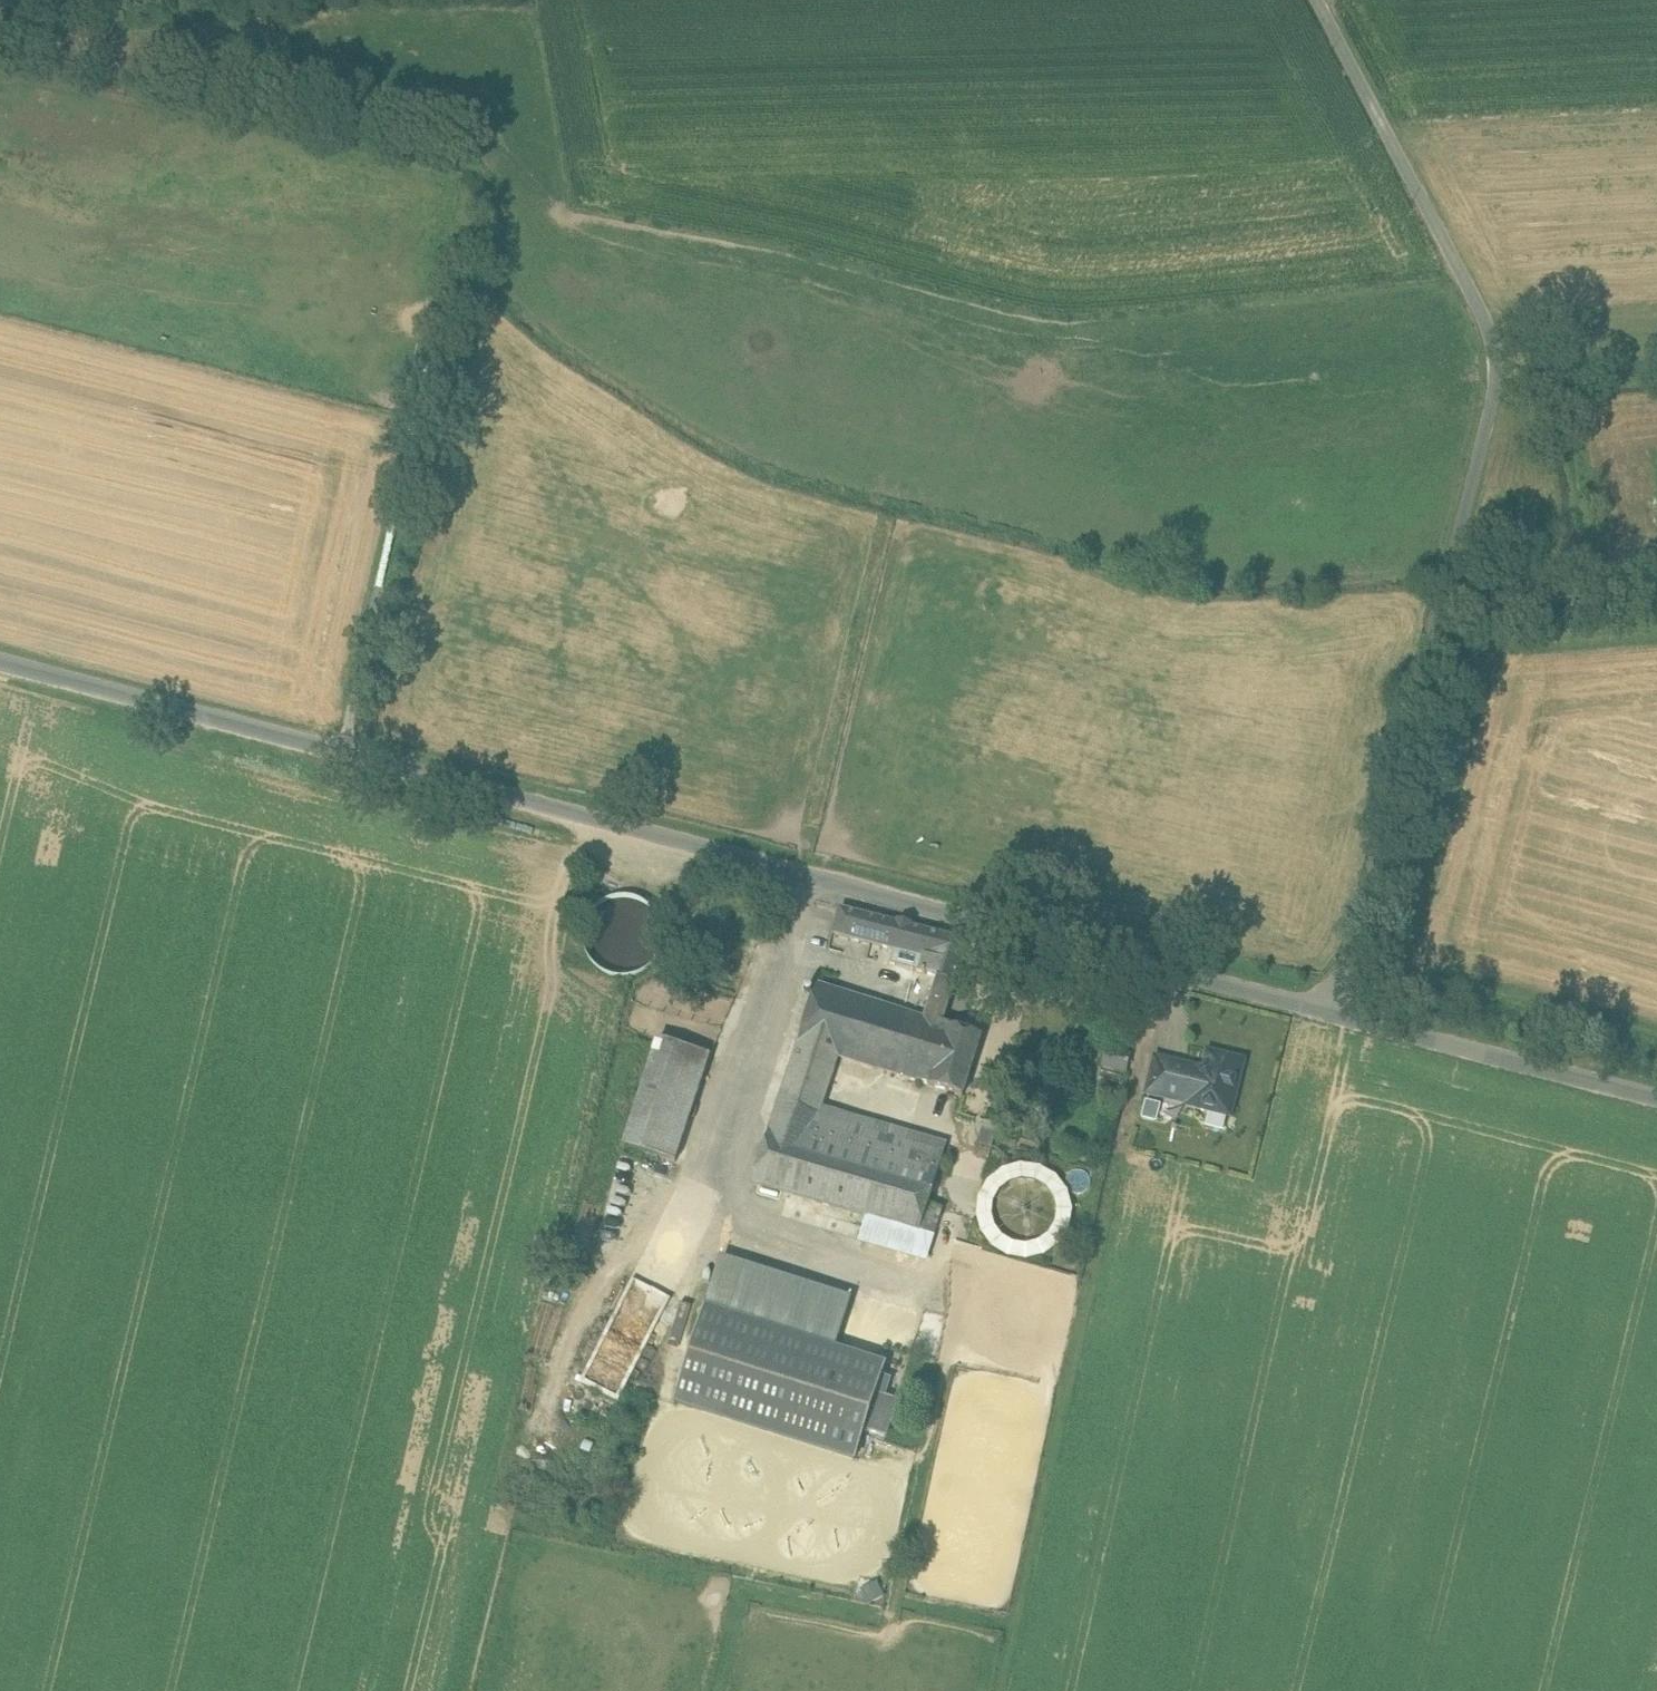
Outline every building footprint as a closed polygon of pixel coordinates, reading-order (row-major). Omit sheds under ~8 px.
[(661,952),(664,937),(661,921),(652,908),(639,900),(624,897),(608,900),(595,909),(587,922),(584,938),(587,953),(596,966),(609,975),(624,978),(640,974),(653,965),(661,952)] [(968,942),(842,910),(835,933),(926,957),(922,971),(924,972),(923,974),(926,975),(927,973),(939,976),(926,1018),(943,1024),(968,942)] [(926,1018),(818,985),(789,1074),(829,1087),(838,1056),(906,1078),(926,1018)] [(943,1024),(926,1018),(906,1078),(928,1084),(922,1105),(955,1115),(961,1094),(964,1095),(982,1036),(943,1024)] [(711,1056),(659,1039),(625,1146),(677,1162),(711,1056)] [(1131,1054),(1107,1048),(1103,1065),(1127,1072),(1131,1054)] [(1158,1061),(1150,1093),(1191,1103),(1191,1105),(1214,1110),(1216,1100),(1232,1103),(1242,1062),(1210,1054),(1207,1068),(1200,1072),(1158,1061)] [(947,1145),(821,1108),(823,1102),(784,1089),(753,1183),(869,1217),(920,1232),(929,1204),(947,1145)] [(998,1125),(987,1122),(981,1143),(992,1146),(998,1125)] [(1072,1228),(1068,1175),(1045,1177),(1047,1210),(1037,1210),(1037,1217),(1047,1217),(1048,1238),(1022,1240),(1023,1255),(1060,1252),(1058,1229),(1072,1228)] [(920,1232),(869,1217),(864,1236),(928,1255),(943,1208),(929,1204),(920,1232)] [(848,1306),(720,1266),(707,1308),(834,1349),(848,1306)] [(633,1278),(613,1325),(651,1341),(671,1294),(633,1278)] [(834,1349),(707,1308),(677,1402),(855,1459),(865,1430),(886,1436),(897,1400),(876,1394),(885,1365),(834,1349)] [(878,1580),(863,1587),(870,1602),(885,1596),(878,1580)]
